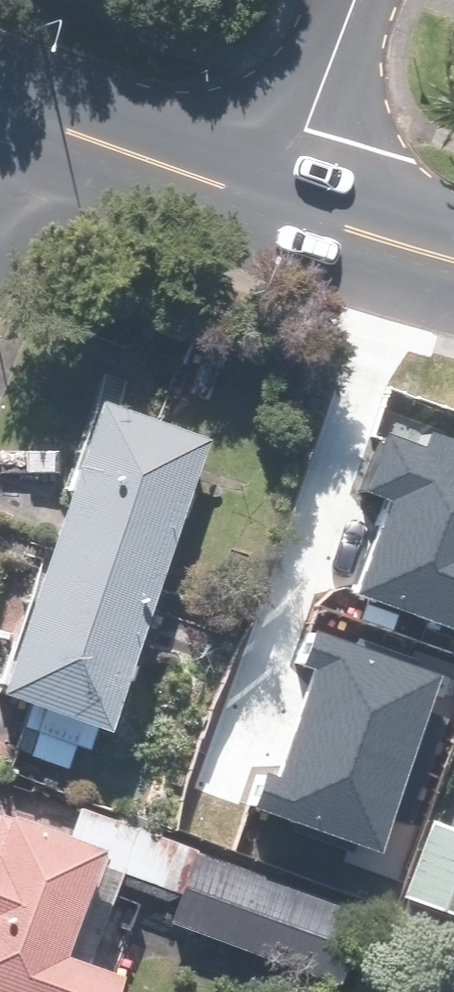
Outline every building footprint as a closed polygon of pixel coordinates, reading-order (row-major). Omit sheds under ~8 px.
[(97,747),(108,715),(121,719),(220,434),(111,396),(13,682),(41,692),(30,724),(97,747)] [(362,587),(453,623),(453,439),(433,430),(426,449),(383,432),(361,487),(396,501),(362,587)] [(263,781),(254,809),(379,850),(437,677),(309,635),(298,668),(318,674),(280,787),(263,781)] [(19,800),(0,857),(0,982),(28,991),(127,991),(137,964),(81,945),(117,838),(19,800)] [(445,818),(426,896),(453,903),(453,820),(445,818)] [(369,913),(148,825),(132,867),(186,888),(175,918),(343,982),(369,913)]
